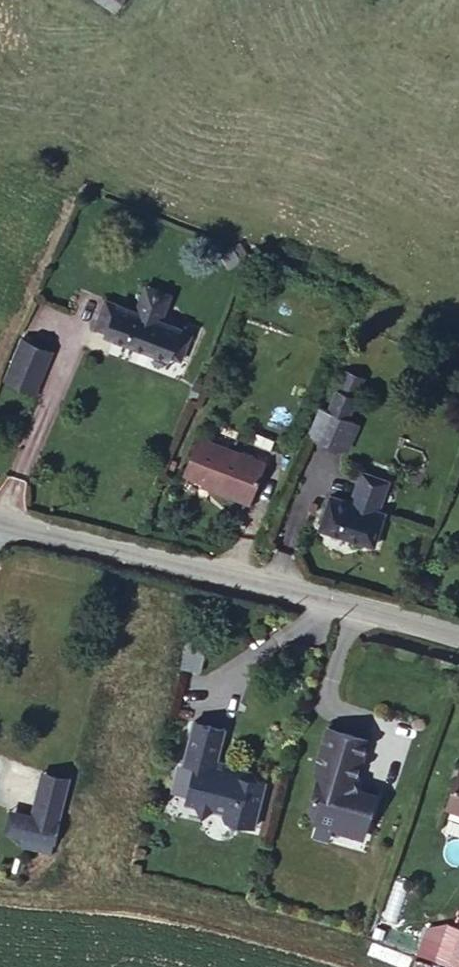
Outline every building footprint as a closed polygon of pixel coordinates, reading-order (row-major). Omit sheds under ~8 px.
[(100,0),(74,0),(92,12),(100,0)] [(92,12),(110,23),(123,0),(100,0),(92,12)] [(134,313),(150,318),(156,302),(141,294),(134,313)] [(156,352),(167,325),(150,318),(134,313),(104,302),(91,334),(154,357),(156,352)] [(181,330),(167,325),(156,352),(170,358),(181,330)] [(38,353),(10,341),(0,363),(0,386),(19,394),(38,353)] [(333,373),(327,391),(346,396),(351,380),(333,373)] [(327,391),(320,413),(338,421),(346,396),(327,391)] [(320,413),(305,408),(294,437),(333,450),(344,423),(338,421),(320,413)] [(252,466),(187,440),(169,479),(195,488),(193,493),(232,508),(252,466)] [(341,497),(368,506),(379,477),(351,468),(341,497)] [(341,497),(319,488),(311,513),(364,533),(375,509),(368,506),(341,497)] [(190,656),(185,676),(200,679),(204,660),(190,656)] [(218,768),(225,736),(193,729),(184,770),(196,773),(187,810),(198,813),(207,818),(215,817),(231,820),(230,826),(257,833),(267,788),(258,786),(252,775),(218,768)] [(316,781),(308,814),(316,827),(364,841),(376,797),(357,793),(353,785),(365,742),(325,731),(312,774),(316,781)] [(57,833),(67,789),(40,780),(31,826),(57,833)] [(450,812),(458,815),(458,783),(450,812)] [(51,861),(57,833),(31,826),(8,819),(3,840),(30,846),(29,856),(51,861)]
